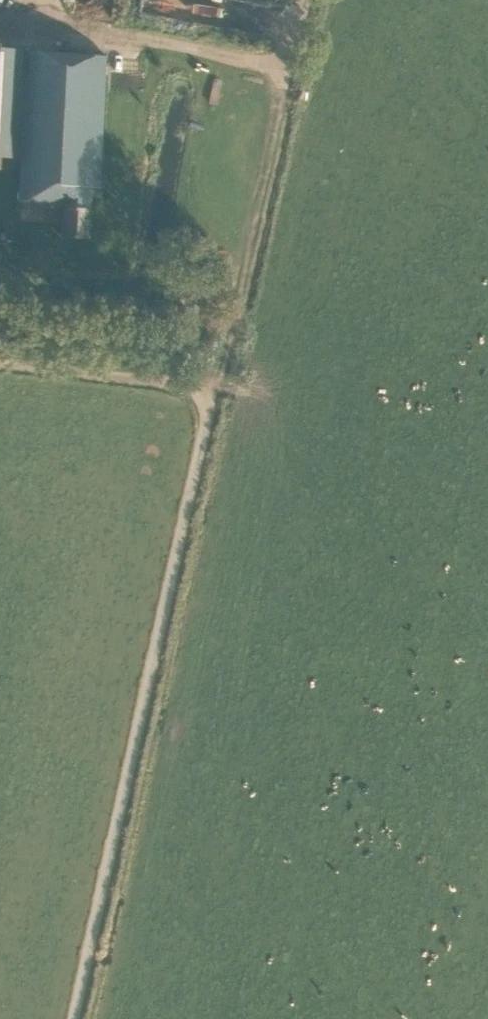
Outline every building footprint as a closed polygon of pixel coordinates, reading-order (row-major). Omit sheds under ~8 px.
[(21,154),(18,199),(65,202),(63,234),(88,235),(91,191),(95,191),(96,175),(100,175),(106,52),(0,45),(0,153),(21,154)]
